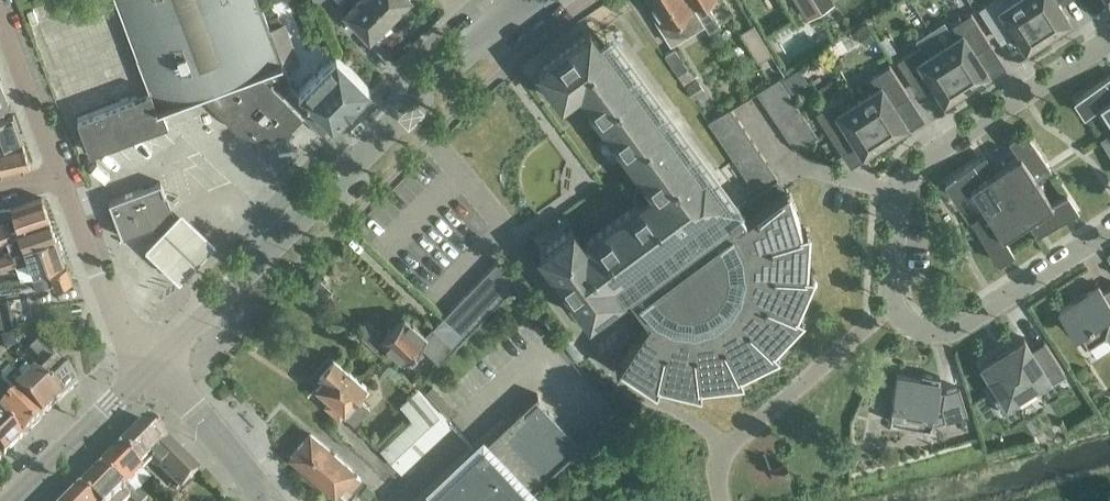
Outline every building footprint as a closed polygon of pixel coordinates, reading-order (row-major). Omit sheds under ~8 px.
[(149,90),(155,88),(161,104),(202,89),(237,123),(246,128),(255,131),(264,131),(274,130),(283,126),(299,113),(301,114),(301,113),(281,93),(290,83),(291,83),(281,56),(279,57),(258,0),(116,0),(136,55),(149,90)] [(377,0),(336,0),(343,7),(342,8),(367,34),(389,13),(382,6),(377,0)] [(389,13),(403,0),(377,0),(382,6),(389,13)] [(658,11),(653,14),(670,42),(703,22),(690,0),(651,0),(658,11)] [(703,22),(708,31),(719,24),(705,0),(690,0),(703,22)] [(814,0),(796,0),(806,17),(820,9),(814,0)] [(820,9),(834,1),(833,0),(814,0),(820,9)] [(1026,0),(988,0),(978,7),(997,37),(1012,27),(1027,51),(1040,43),(1037,38),(1046,33),(1026,0)] [(1046,33),(1068,19),(1056,0),(1026,0),(1046,33)] [(940,45),(965,85),(974,79),(977,83),(990,75),(974,51),(989,42),(970,12),(946,27),(953,37),(940,45)] [(758,60),(771,52),(753,22),(739,30),(758,60)] [(866,26),(857,31),(865,43),(874,38),(866,26)] [(920,44),(896,59),(915,89),(931,79),(946,103),(959,95),(956,91),(965,85),(940,45),(934,37),(929,28),(916,37),(920,44)] [(588,319),(604,307),(626,291),(632,299),(619,309),(621,311),(642,325),(614,368),(616,369),(618,365),(641,380),(642,374),(657,378),(655,385),(656,386),(657,381),(684,387),(683,382),(698,380),(699,388),(700,388),(699,383),(726,380),(724,376),(737,369),(740,376),(742,375),(740,371),(764,359),(760,355),(770,345),(776,350),(777,349),(773,346),(792,326),(787,324),(793,311),(800,314),(800,312),(796,311),(807,286),(801,286),(802,271),(810,271),(810,270),(806,270),(807,243),(802,244),(798,230),(805,228),(805,227),(801,228),(793,202),(788,205),(780,194),(786,189),(785,187),(754,211),(745,200),(728,213),(717,198),(718,198),(702,177),(699,179),(589,29),(536,68),(560,100),(576,89),(641,176),(636,180),(634,179),(631,196),(634,196),(638,202),(582,244),(570,228),(538,252),(588,319)] [(674,47),(664,54),(677,74),(683,84),(694,77),(674,47)] [(281,93),(301,113),(310,104),(329,123),(367,84),(334,51),(296,89),(291,84),(290,83),(281,93)] [(858,97),(884,137),(893,131),(896,136),(908,127),(893,103),(908,94),(889,64),(865,79),(871,89),(858,97)] [(798,66),(780,78),(789,92),(808,80),(798,66)] [(1074,98),(1084,114),(1099,104),(1109,121),(1109,75),(1074,98)] [(765,104),(787,89),(778,76),(756,91),(765,104)] [(697,78),(687,85),(700,104),(711,97),(697,78)] [(76,117),(89,151),(167,122),(161,104),(155,88),(149,90),(76,117)] [(787,89),(765,104),(773,115),(794,101),(787,89)] [(884,137),(858,97),(845,105),(839,96),(815,111),(834,141),(849,132),(865,156),(877,147),(875,143),(884,137)] [(802,112),(794,101),(773,115),(780,126),(802,112)] [(715,132),(737,118),(729,107),(708,122),(715,132)] [(809,123),(802,112),(780,126),(788,137),(809,123)] [(18,137),(9,114),(0,116),(0,141),(18,137)] [(744,128),(737,118),(715,132),(722,143),(744,128)] [(809,123),(788,137),(795,149),(817,134),(809,123)] [(752,139),(744,128),(722,143),(730,154),(752,139)] [(1018,154),(995,169),(994,170),(1011,195),(1036,179),(1051,170),(1025,129),(1009,140),(1018,154)] [(1099,137),(1109,154),(1109,130),(1099,137)] [(28,164),(18,137),(0,141),(0,169),(28,164)] [(752,139),(730,154),(737,165),(759,150),(752,139)] [(766,161),(759,150),(737,165),(745,176),(766,161)] [(994,170),(995,169),(985,154),(945,181),(955,197),(970,187),(985,211),(1011,195),(994,170)] [(766,161),(745,176),(756,192),(777,176),(766,161)] [(1036,179),(1011,195),(1027,220),(1026,220),(1036,235),(1076,209),(1066,193),(1051,203),(1036,179)] [(160,181),(108,201),(121,236),(157,222),(170,209),(160,181)] [(985,211),(970,220),(996,261),(1012,250),(1003,235),(1026,220),(1027,220),(1011,195),(985,211)] [(9,208),(16,227),(47,216),(41,197),(9,208)] [(179,215),(143,253),(178,287),(214,249),(179,215)] [(0,233),(0,243),(6,241),(9,251),(53,235),(47,216),(16,227),(9,229),(9,230),(0,233)] [(0,223),(0,233),(9,230),(9,229),(6,221),(0,223)] [(9,251),(0,254),(0,266),(27,257),(32,272),(63,262),(53,235),(9,251)] [(497,259),(484,273),(506,294),(517,283),(515,281),(497,259)] [(20,275),(13,263),(0,271),(0,275),(5,283),(20,275)] [(64,265),(47,271),(53,287),(70,281),(64,265)] [(47,271),(30,277),(34,290),(51,284),(47,271)] [(484,273),(474,284),(496,305),(506,294),(484,273)] [(474,284),(463,294),(486,316),(496,305),(474,284)] [(1098,284),(1057,309),(1072,333),(1077,330),(1087,345),(1105,333),(1108,339),(1109,338),(1109,286),(1102,291),(1098,284)] [(486,316),(463,294),(453,305),(475,327),(486,316)] [(23,295),(8,297),(9,310),(25,308),(23,295)] [(453,305),(443,316),(465,337),(475,327),(453,305)] [(402,316),(381,338),(389,346),(389,347),(402,360),(418,343),(429,354),(438,363),(449,352),(451,353),(455,348),(465,337),(443,316),(431,328),(424,336),(411,324),(410,325),(402,316)] [(1030,348),(1023,337),(981,363),(996,388),(989,392),(1002,413),(1018,403),(1013,395),(1031,385),(1036,392),(1065,373),(1044,340),(1030,348)] [(13,340),(3,342),(4,351),(15,349),(13,340)] [(39,378),(60,399),(77,382),(37,343),(28,352),(47,370),(39,378)] [(352,424),(367,407),(355,397),(364,386),(331,357),(317,372),(322,376),(314,385),(331,400),(325,407),(337,417),(340,413),(352,424)] [(9,367),(0,376),(17,393),(41,417),(60,399),(39,378),(34,373),(24,382),(9,367)] [(930,428),(931,423),(944,419),(945,421),(967,414),(958,386),(943,391),(943,396),(936,394),(939,376),(921,373),(920,378),(896,374),(891,400),(893,400),(889,421),(930,428)] [(380,446),(401,469),(449,424),(416,388),(400,403),(412,416),(380,446)] [(17,393),(5,405),(0,399),(0,413),(22,436),(41,417),(17,393)] [(583,442),(582,441),(579,444),(534,397),(537,394),(536,393),(476,449),(421,500),(520,500),(583,442)] [(0,413),(0,450),(4,454),(22,436),(0,413)] [(118,449),(137,468),(149,456),(181,488),(197,471),(165,440),(166,439),(147,420),(118,449)] [(348,490),(359,478),(351,472),(352,471),(308,433),(288,456),(333,494),(341,484),(348,490)] [(137,468),(118,449),(99,468),(130,499),(131,500),(145,500),(147,499),(137,489),(133,493),(127,487),(142,472),(137,468)] [(130,499),(99,468),(78,489),(90,500),(128,500),(130,499)] [(357,494),(364,500),(365,500),(373,491),(365,484),(357,494)] [(78,489),(66,500),(90,500),(78,489)]
